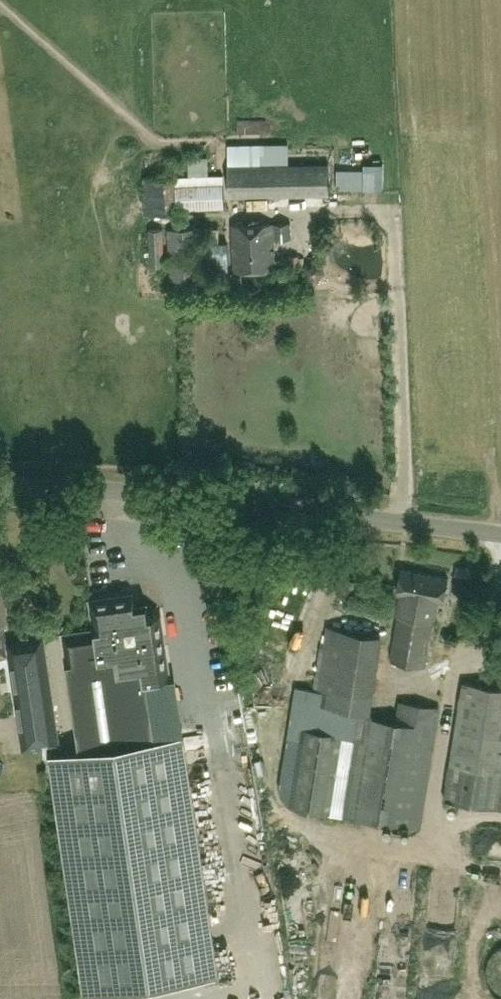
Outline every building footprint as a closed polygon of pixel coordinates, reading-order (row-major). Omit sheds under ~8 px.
[(229,165),(231,165),(289,164),(289,142),(229,143),(229,165)] [(186,173),(217,172),(216,146),(185,147),(186,173)] [(365,168),(338,168),(338,188),(383,188),(383,161),(365,161),(365,168)] [(329,193),(328,163),(289,164),(231,165),(232,195),(329,193)] [(224,174),(153,178),(143,178),(145,215),(154,214),(180,213),(179,207),(225,205),(224,182),(225,182),(224,174)] [(235,270),(275,268),(272,221),(232,223),(235,270)] [(291,221),(276,222),(276,238),(292,237),(291,221)] [(310,223),(299,223),(300,242),(311,241),(310,223)] [(168,228),(171,281),(202,279),(199,226),(168,228)] [(163,227),(148,228),(150,264),(165,263),(163,227)] [(210,227),(211,242),(204,242),(205,271),(229,270),(228,241),(219,241),(219,227),(210,227)] [(299,267),(298,254),(287,255),(288,268),(299,267)] [(323,263),(313,258),(304,266),(306,277),(317,280),(325,273),(323,263)] [(444,601),(449,578),(402,569),(398,593),(403,594),(391,660),(425,666),(433,622),(435,622),(439,600),(444,601)] [(6,645),(3,624),(6,623),(0,587),(0,652),(15,649),(29,747),(59,742),(43,635),(13,640),(14,644),(6,645)] [(146,681),(172,677),(163,615),(148,616),(146,604),(135,606),(133,593),(58,604),(63,633),(79,749),(49,753),(52,770),(54,780),(85,994),(220,974),(185,735),(185,733),(154,738),(146,681)] [(382,634),(328,626),(316,703),(370,711),(382,634)] [(464,683),(446,799),(500,807),(500,689),(464,683)] [(397,721),(357,715),(341,815),(422,828),(441,707),(401,701),(397,721)] [(342,735),(301,728),(289,807),(329,813),(342,735)]
